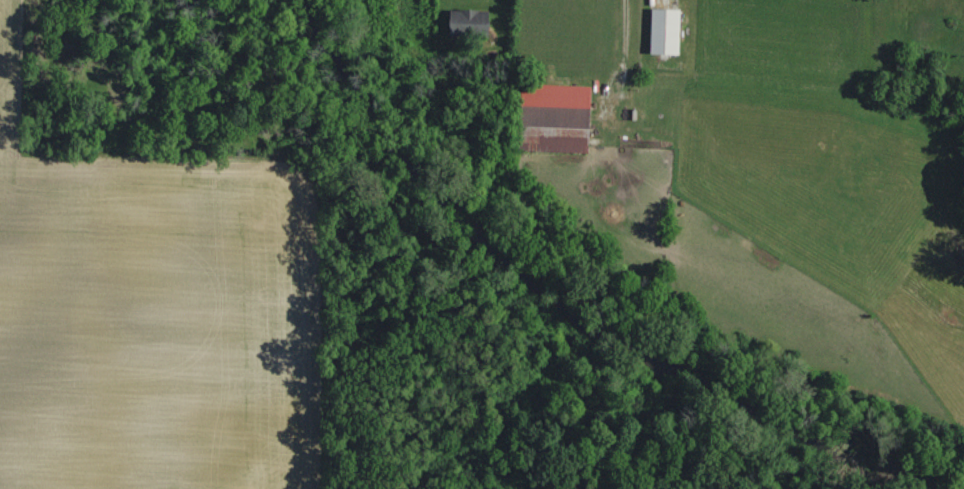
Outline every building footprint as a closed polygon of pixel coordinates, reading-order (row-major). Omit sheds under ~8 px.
[(680,53),(680,8),(652,8),(652,53),(680,53)] [(490,10),(450,10),(450,36),(490,36),(490,10)] [(519,151),(590,153),(592,85),(522,83),(519,151)]
